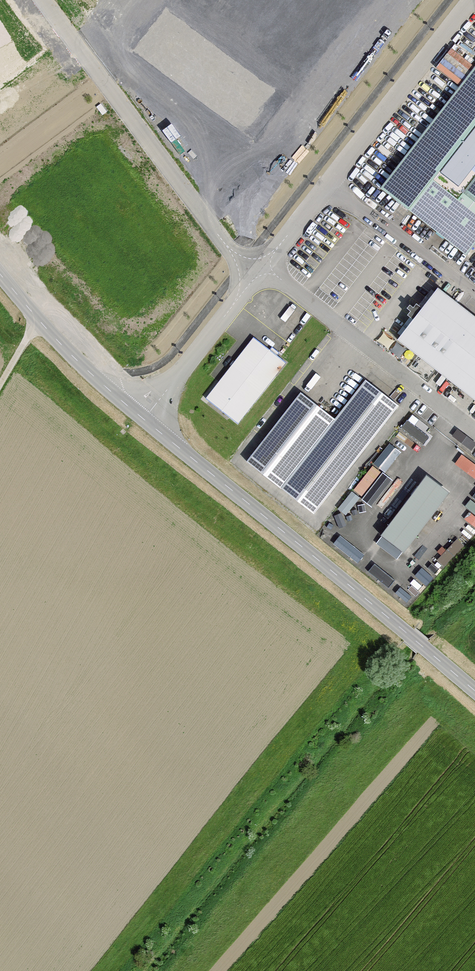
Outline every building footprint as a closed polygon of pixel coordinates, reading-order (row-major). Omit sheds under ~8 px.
[(474,62),(452,46),(438,67),(461,82),(474,62)] [(379,192),(465,258),(474,245),(474,68),(379,192)] [(436,290),(398,339),(474,399),(474,321),(436,290)] [(286,363),(254,338),(206,399),(238,424),(286,363)] [(403,410),(370,383),(339,423),(305,396),(251,466),(318,519),(403,410)] [(401,425),(424,443),(434,430),(412,412),(401,425)] [(390,447),(375,465),(384,472),(399,453),(390,447)] [(368,471),(356,485),(364,491),(375,477),(368,471)] [(449,493),(425,475),(378,536),(402,554),(449,493)] [(474,524),(474,493),(465,504),(470,509),(465,515),(474,524)] [(445,564),(465,543),(458,536),(438,557),(445,564)] [(364,562),(369,555),(344,539),(339,546),(364,562)]
